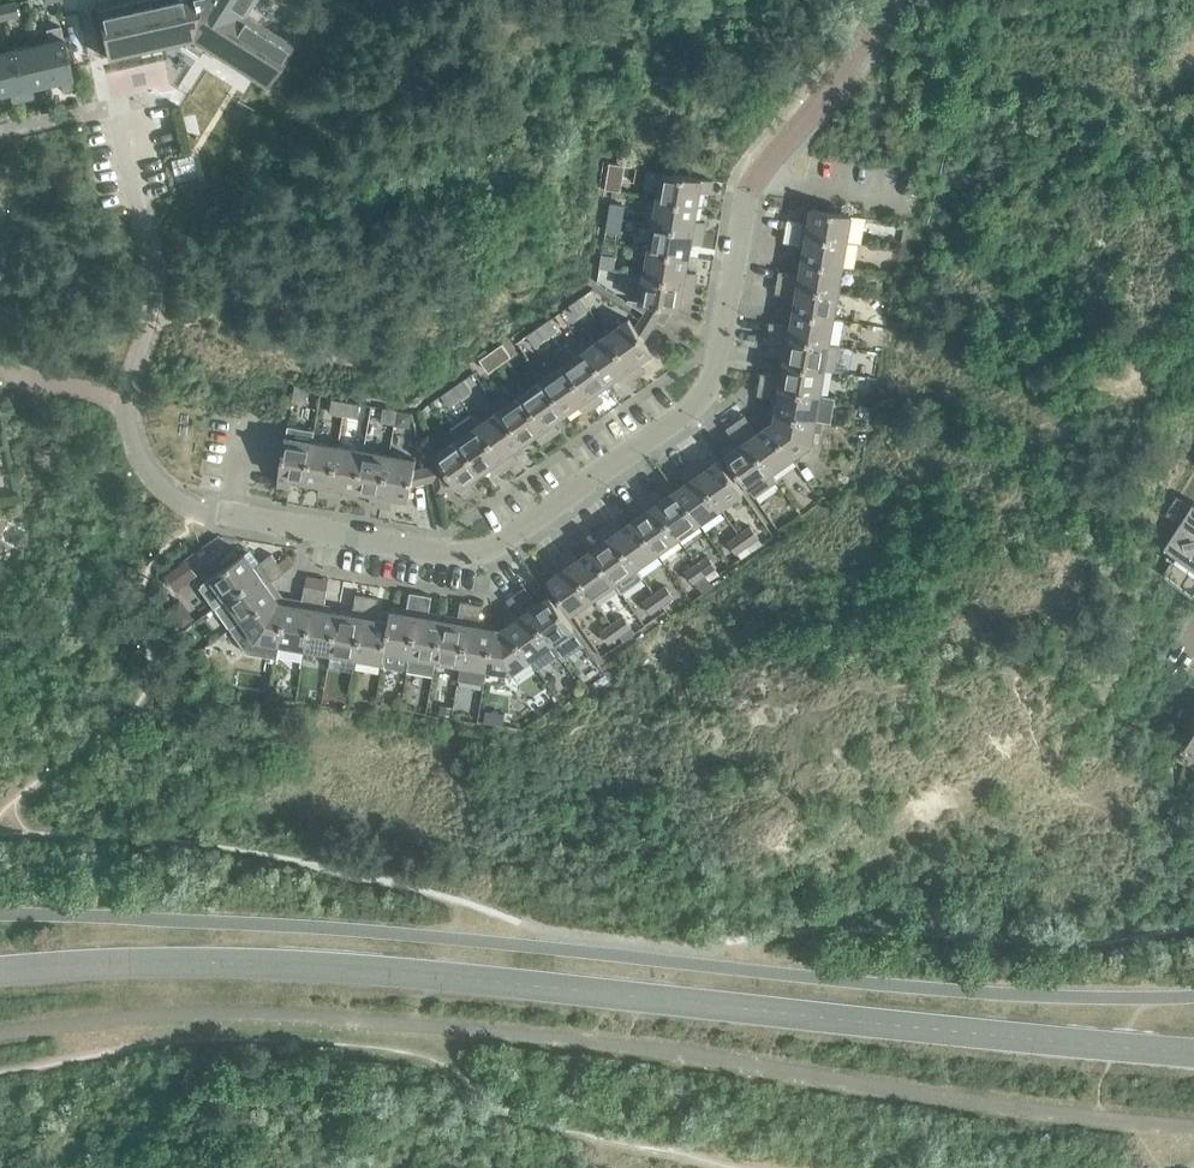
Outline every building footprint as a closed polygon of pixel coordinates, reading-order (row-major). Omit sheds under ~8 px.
[(121,54),(185,39),(186,47),(197,54),(201,53),(205,46),(266,84),(292,43),(243,12),(251,0),(134,0),(96,8),(107,57),(121,54)] [(15,1),(1,4),(4,18),(18,15),(15,1)] [(37,42),(46,82),(60,79),(62,78),(65,90),(75,87),(61,24),(45,28),(48,40),(37,42)] [(11,48),(23,98),(31,96),(29,86),(46,82),(37,42),(11,48)] [(11,90),(13,101),(23,98),(11,48),(0,50),(0,93),(11,90)] [(257,99),(249,94),(242,105),(250,110),(257,99)] [(610,162),(608,175),(622,178),(624,164),(610,162)] [(662,171),(658,197),(698,204),(701,188),(711,190),(713,180),(662,171)] [(698,204),(658,197),(653,223),(704,231),(706,223),(695,221),(698,204)] [(608,215),(622,217),(624,204),(611,201),(608,215)] [(786,229),(847,240),(852,214),(812,207),(809,222),(788,219),(786,229)] [(608,215),(606,229),(620,231),(622,217),(608,215)] [(689,255),(692,239),(702,241),(704,231),(653,223),(649,248),(689,255)] [(803,259),(843,267),(847,240),(786,229),(784,241),(805,245),(803,259)] [(696,274),(686,272),(689,255),(649,248),(644,275),(695,283),(696,274)] [(602,253),(599,266),(613,269),(616,255),(602,253)] [(777,281),(838,292),(843,267),(803,259),(800,274),(779,271),(777,281)] [(695,283),(644,275),(640,301),(651,303),(645,312),(657,319),(666,305),(680,308),(683,290),(693,292),(695,283)] [(793,310),(834,317),(838,292),(777,281),(775,293),(796,296),(793,310)] [(581,296),(569,304),(577,315),(589,307),(581,296)] [(767,333),(829,344),(834,317),(793,310),(791,324),(770,321),(767,333)] [(550,318),(539,326),(546,337),(558,329),(550,318)] [(629,318),(607,333),(637,375),(644,370),(638,361),(652,351),(644,339),(653,325),(641,318),(635,327),(629,318)] [(539,326),(527,334),(535,345),(546,337),(539,326)] [(607,333),(586,348),(609,381),(623,372),(629,381),(637,375),(607,333)] [(785,362),(835,370),(839,345),(829,344),(767,333),(766,344),(788,347),(785,362)] [(502,342),(491,350),(499,362),(510,354),(502,342)] [(609,381),(586,348),(576,355),(566,342),(555,350),(565,363),(595,405),(602,400),(596,391),(609,381)] [(491,350),(479,358),(487,370),(499,362),(491,350)] [(840,371),(835,370),(785,362),(783,376),(761,372),(759,383),(836,396),(840,371)] [(565,363),(543,378),(567,411),(580,402),(586,411),(595,405),(565,363)] [(453,385),(461,397),(472,389),(464,378),(453,385)] [(543,378),(522,393),(551,436),(559,430),(552,421),(567,411),(543,378)] [(295,383),(293,397),(307,399),(309,386),(295,383)] [(836,396),(759,383),(757,394),(779,398),(776,413),(823,420),(831,422),(836,396)] [(461,397),(453,385),(442,394),(449,405),(461,397)] [(524,441),(537,432),(543,441),(551,436),(522,393),(501,408),(524,441)] [(345,414),(347,401),(334,398),(331,412),(345,414)] [(360,403),(347,401),(345,414),(358,417),(360,403)] [(397,408),(384,406),(381,420),(395,422),(397,409),(397,408)] [(501,408),(480,423),(510,465),(516,460),(510,451),(524,441),(501,408)] [(397,409),(395,422),(395,423),(410,425),(412,411),(397,409)] [(812,444),(814,431),(821,432),(823,420),(776,413),(775,420),(770,424),(792,458),(812,444)] [(792,458),(770,424),(757,432),(745,415),(735,421),(771,473),(792,458)] [(776,481),(771,473),(735,421),(726,428),(738,445),(725,454),(755,496),(776,481)] [(480,423),(458,438),(482,471),(495,462),(501,471),(510,465),(480,423)] [(313,440),(286,435),(277,486),(288,488),(289,477),(305,480),(313,440)] [(436,454),(442,463),(432,465),(435,479),(438,491),(458,486),(465,496),(474,490),(468,481),(482,471),(458,438),(436,454)] [(339,445),(313,440),(305,480),(322,483),(320,494),(329,495),(339,445)] [(364,449),(339,445),(329,495),(339,497),(341,486),(357,489),(364,449)] [(389,453),(364,449),(357,489),(373,492),(371,503),(381,504),(389,453)] [(416,458),(389,453),(381,504),(390,506),(392,495),(409,498),(412,484),(428,481),(425,467),(414,469),(416,458)] [(700,459),(692,465),(721,507),(743,492),(720,458),(706,468),(700,459)] [(721,507),(692,465),(684,470),(691,479),(677,489),(700,522),(721,507)] [(1190,478),(1179,495),(1192,502),(1179,523),(1193,533),(1193,481),(1190,478)] [(657,489),(649,495),(679,537),(700,522),(677,489),(663,498),(657,489)] [(679,537),(649,495),(641,500),(648,509),(634,518),(658,552),(679,537)] [(615,519),(607,525),(636,567),(658,552),(634,518),(621,528),(615,519)] [(1192,592),(1193,593),(1193,592),(1193,533),(1179,523),(1164,546),(1176,553),(1163,573),(1192,592)] [(643,576),(636,567),(607,525),(599,530),(605,539),(592,548),(615,582),(625,574),(633,584),(643,576)] [(740,533),(748,544),(759,536),(752,525),(740,533)] [(13,538),(14,545),(26,543),(24,531),(17,532),(13,538)] [(748,544),(740,533),(729,540),(737,551),(748,544)] [(572,549),(564,555),(594,596),(615,582),(592,548),(578,558),(572,549)] [(202,582),(218,604),(279,562),(272,552),(259,561),(250,549),(202,582)] [(697,563),(705,574),(717,566),(709,554),(697,563)] [(594,596),(564,555),(557,560),(563,569),(549,579),(572,612),(594,596)] [(186,559),(164,575),(175,590),(196,574),(186,559)] [(233,626),(275,594),(267,583),(285,571),(279,562),(218,604),(233,626)] [(705,574),(697,563),(687,570),(695,581),(705,574)] [(305,647),(316,586),(305,584),(301,604),(287,601),(280,642),(305,647)] [(655,592),(663,603),(675,595),(667,584),(655,592)] [(328,588),(316,586),(305,647),(331,651),(338,611),(324,608),(328,588)] [(525,586),(516,592),(552,643),(574,628),(550,594),(537,603),(525,586)] [(391,609),(389,620),(390,620),(385,650),(410,655),(421,592),(410,590),(406,612),(391,609)] [(331,651),(357,656),(367,594),(356,592),(353,613),(338,611),(331,651)] [(434,673),(436,659),(443,619),(429,616),(433,594),(421,592),(410,655),(407,669),(434,673)] [(558,653),(552,643),(516,592),(507,599),(519,616),(507,625),(531,658),(538,668),(558,653)] [(663,603),(655,592),(644,600),(652,611),(663,603)] [(279,600),(275,594),(233,626),(249,649),(277,654),(280,642),(287,601),(279,600)] [(390,620),(389,620),(375,617),(379,596),(367,594),(357,656),(384,661),(385,650),(390,620)] [(436,659),(460,663),(472,602),(461,600),(457,621),(443,619),(436,659)] [(485,683),(487,668),(494,627),(480,625),(483,604),(472,602),(460,663),(458,678),(485,683)] [(612,623),(620,634),(632,626),(624,614),(612,623)] [(620,634),(612,623),(602,630),(610,641),(620,634)] [(502,629),(494,627),(487,668),(511,672),(531,658),(507,625),(502,629)] [(552,703),(546,695),(538,700),(544,709),(552,703)] [(441,706),(440,714),(450,716),(452,708),(441,706)] [(505,713),(487,710),(485,721),(503,724),(505,713)]
